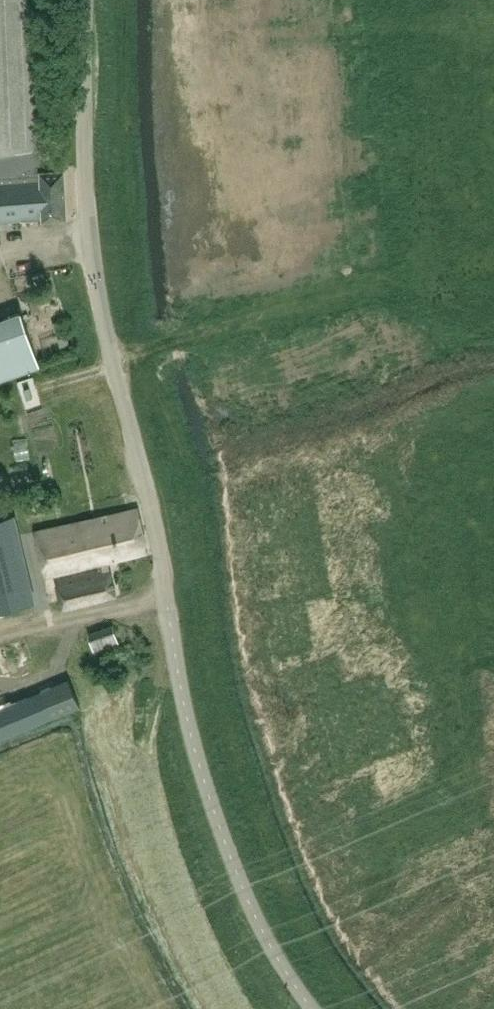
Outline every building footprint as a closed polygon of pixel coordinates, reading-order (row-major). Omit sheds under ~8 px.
[(66,216),(64,169),(41,170),(33,0),(0,0),(0,220),(66,216)] [(22,309),(0,316),(0,377),(41,363),(22,309)] [(55,330),(63,327),(60,318),(52,321),(55,330)] [(69,343),(66,335),(58,337),(60,346),(69,343)] [(138,508),(35,531),(46,575),(97,563),(99,568),(55,578),(63,606),(116,594),(108,561),(147,551),(138,508)] [(11,515),(0,517),(0,608),(31,600),(11,515)] [(119,641),(113,624),(89,632),(94,649),(119,641)] [(70,679),(39,691),(49,717),(80,705),(70,679)] [(0,707),(0,737),(49,717),(39,691),(0,707)]
